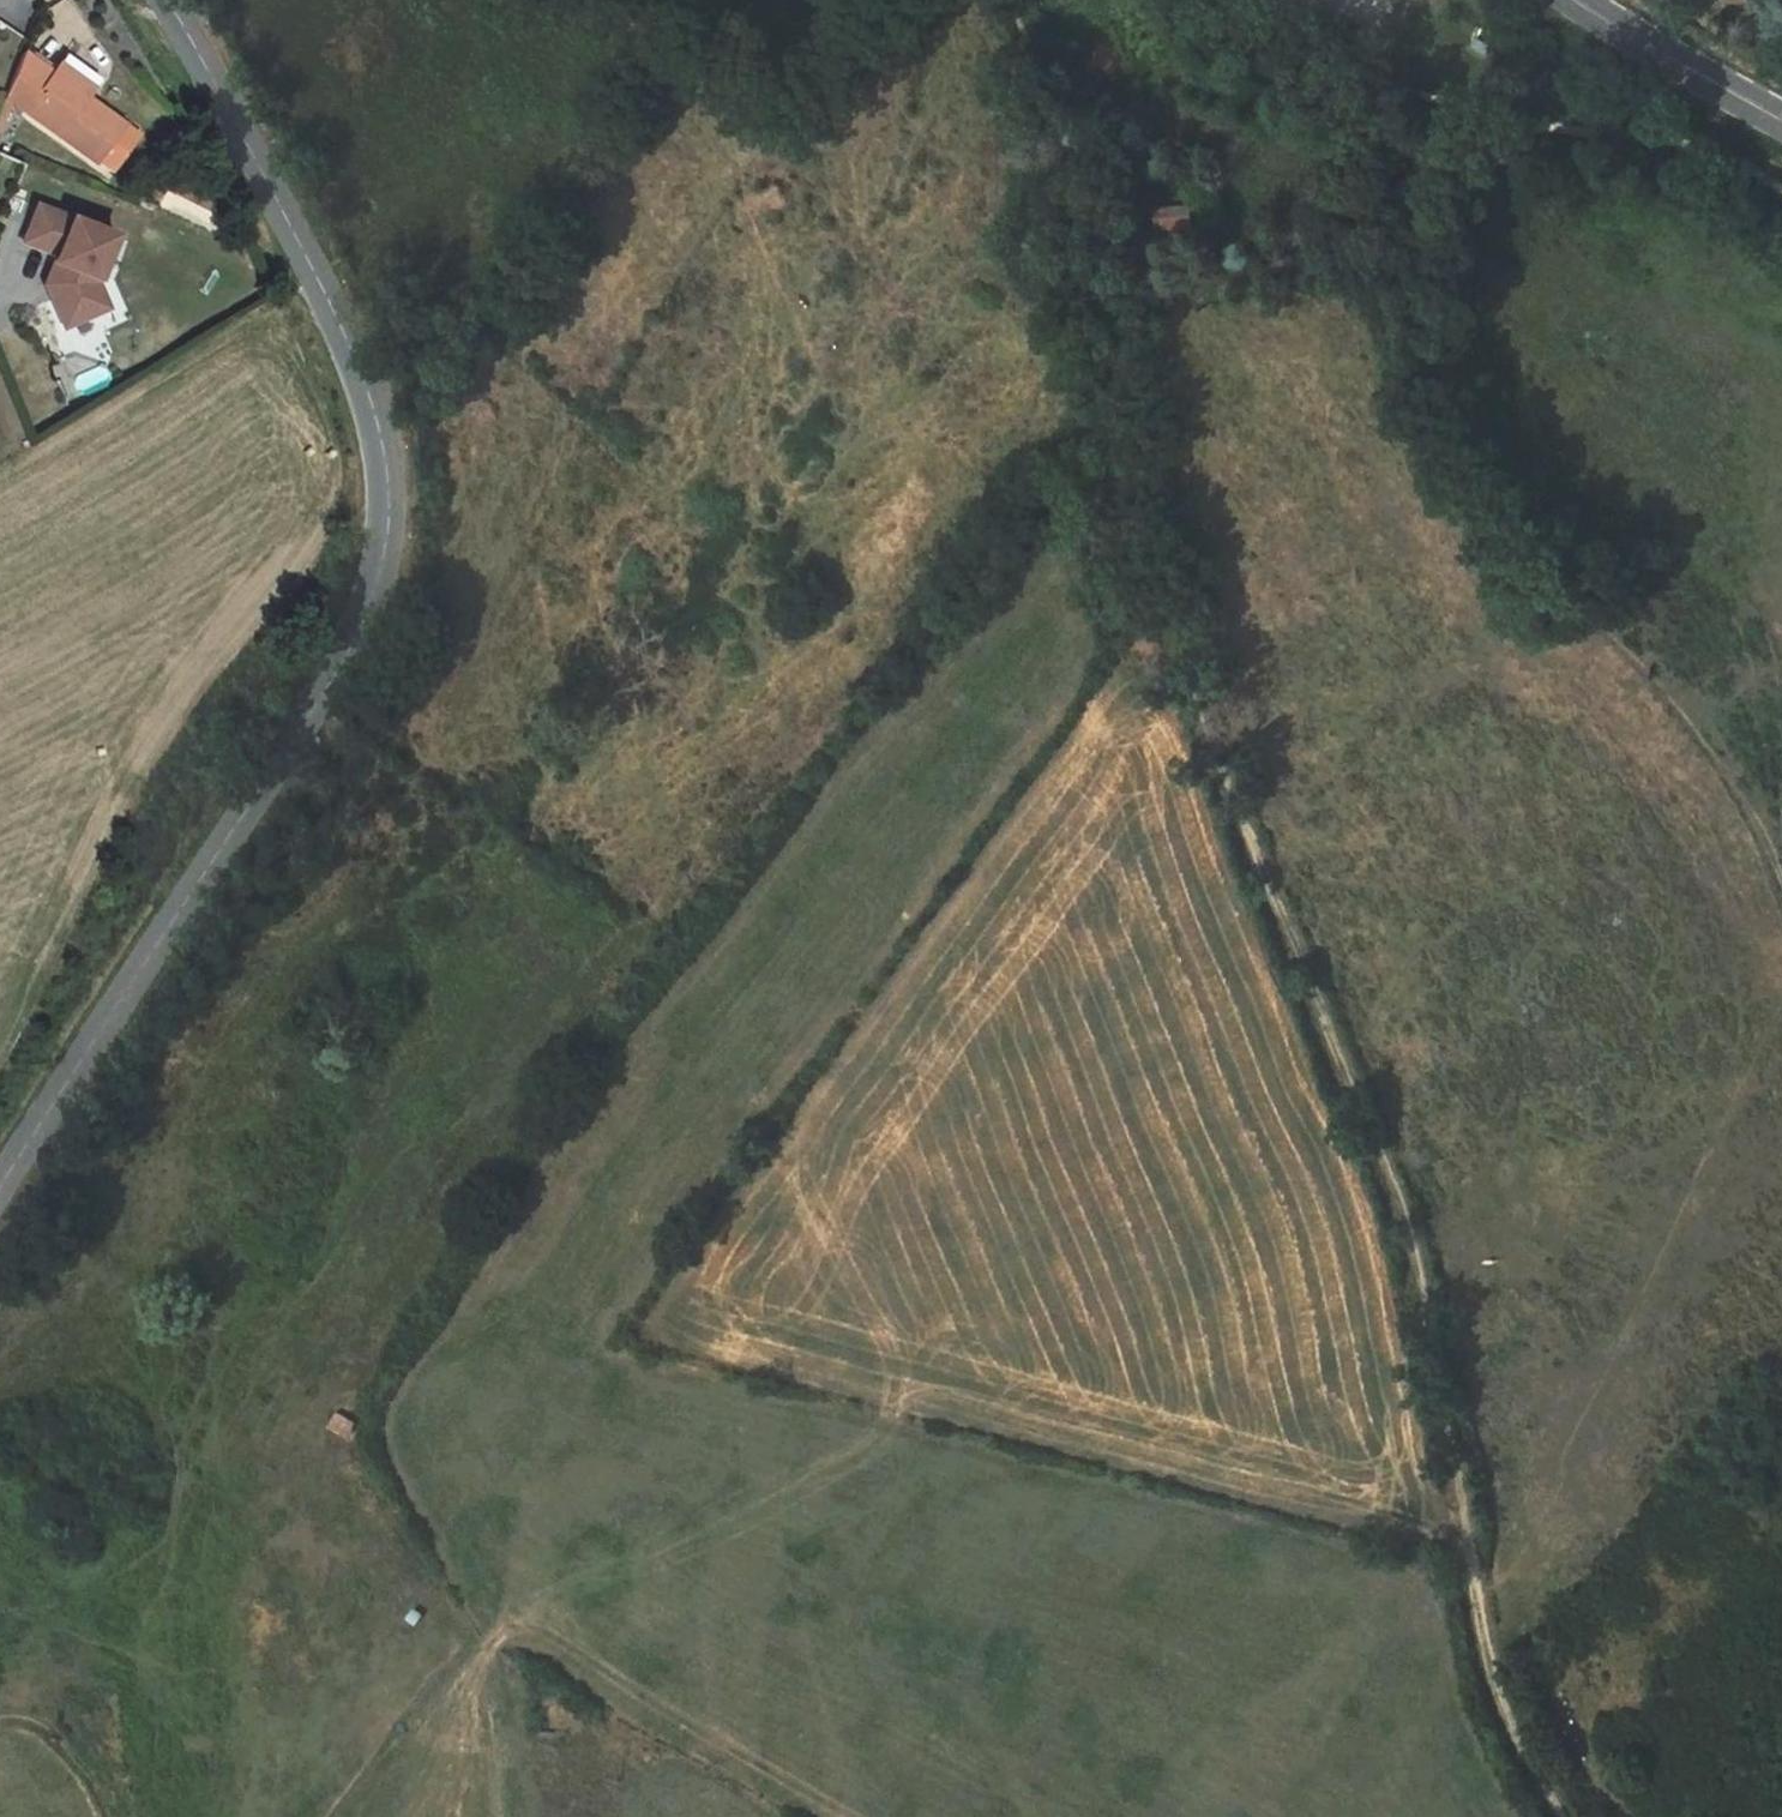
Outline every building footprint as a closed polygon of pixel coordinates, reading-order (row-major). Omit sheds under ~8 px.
[(64,57),(51,74),(23,52),(6,94),(98,161),(99,160),(113,170),(137,137),(85,99),(98,81),(64,57)] [(115,235),(37,206),(23,242),(57,255),(52,268),(58,270),(55,279),(49,277),(45,285),(65,328),(97,314),(86,289),(96,284),(115,235)] [(97,314),(108,309),(96,284),(86,289),(97,314)] [(339,1406),(334,1435),(357,1439),(359,1417),(339,1406)]
